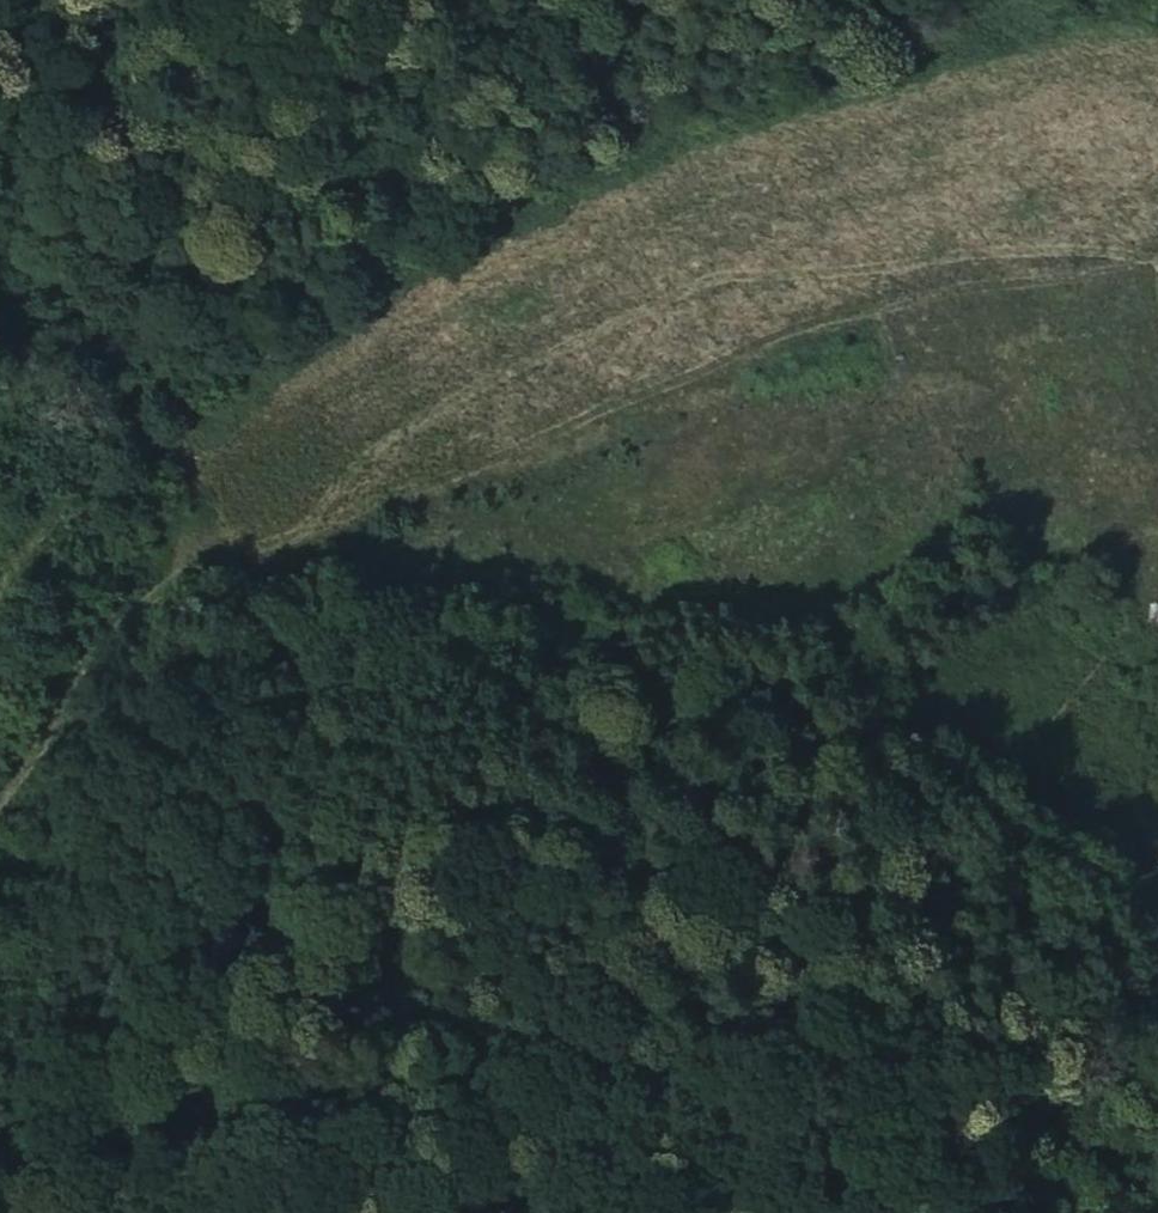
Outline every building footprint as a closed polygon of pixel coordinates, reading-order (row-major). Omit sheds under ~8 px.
[(1088,675),(1099,660),(1088,653),(1076,666),(1088,675)]
